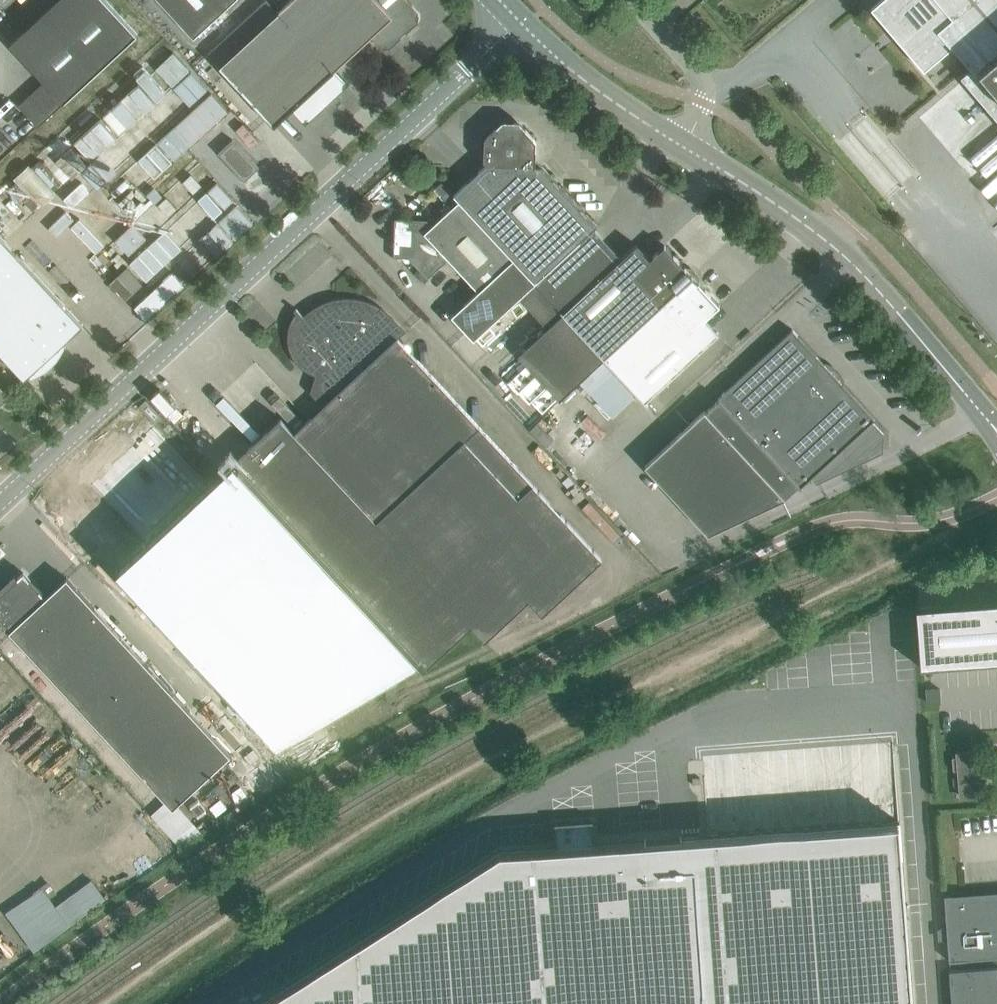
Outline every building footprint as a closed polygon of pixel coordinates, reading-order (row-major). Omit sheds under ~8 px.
[(106,0),(57,0),(10,43),(45,81),(19,105),(39,126),(138,34),(106,0)] [(194,36),(233,0),(160,0),(194,36)] [(334,70),(371,36),(382,48),(388,48),(418,20),(419,14),(406,0),(291,0),(279,11),(334,70)] [(871,8),(878,16),(880,15),(880,16),(909,50),(908,51),(924,70),(927,67),(926,66),(928,64),(929,65),(948,50),(946,48),(951,45),(976,73),(979,70),(996,90),(996,0),(880,0),(871,8)] [(345,82),(334,70),(279,11),(219,66),(275,125),(292,109),(303,121),(308,121),(329,102),(333,106),(341,99),(337,95),(345,88),(345,82)] [(143,317),(253,227),(197,159),(172,179),(163,169),(230,114),(209,89),(169,121),(153,102),(139,113),(118,89),(47,148),(111,226),(111,227),(135,256),(110,276),(143,317)] [(597,225),(543,166),(535,166),(536,141),(522,125),(500,124),(485,139),(484,160),(487,164),(454,194),(459,200),(460,200),(524,269),(536,283),(563,313),(622,258),(594,228),(597,225)] [(233,139),(218,152),(245,181),(259,167),(233,139)] [(39,151),(10,178),(31,200),(60,174),(39,151)] [(536,283),(524,269),(460,200),(459,200),(432,225),(427,219),(395,218),(394,247),(398,247),(397,256),(409,257),(428,278),(449,259),(478,290),(451,315),(474,339),(536,283)] [(98,214),(76,232),(108,271),(130,253),(98,214)] [(70,310),(0,235),(0,352),(11,364),(25,379),(29,375),(31,378),(38,373),(45,369),(43,366),(53,358),(55,360),(60,353),(64,347),(62,344),(83,325),(70,310)] [(604,357),(693,275),(665,245),(650,259),(637,244),(622,258),(563,313),(604,357)] [(646,400),(719,333),(705,318),(720,305),(693,275),(604,357),(649,405),(649,404),(646,400)] [(404,331),(391,316),(388,313),(384,310),(380,308),(374,305),(369,302),(365,301),(359,299),(353,299),(350,298),(345,298),(342,299),(338,299),(333,300),(330,301),(326,302),(321,304),(318,306),(315,308),(312,310),(310,312),(306,315),(304,317),(297,308),(294,310),(303,318),(300,320),(298,327),(291,325),(290,328),(290,331),(290,333),(290,335),(290,337),(290,341),(290,344),(291,348),(292,350),(293,352),(294,355),(296,358),(297,359),(299,361),(300,363),(302,365),(305,368),(309,370),(312,372),(316,373),(317,374),(317,372),(322,374),(317,390),(327,401),(294,432),(281,418),(235,460),(427,666),(471,626),(485,640),(529,600),(542,614),(602,558),(397,337),(404,331)] [(645,465),(708,534),(785,497),(798,485),(801,487),(812,477),(817,483),(883,452),(884,434),(872,421),(875,418),(793,329),(645,465)] [(10,396),(0,385),(0,406),(10,396)] [(141,548),(159,528),(143,514),(125,534),(141,548)] [(0,594),(0,617),(11,629),(9,630),(23,645),(166,800),(150,814),(181,848),(199,831),(176,804),(231,755),(80,592),(67,577),(46,597),(23,572),(0,594)] [(916,608),(920,667),(996,661),(996,602),(916,608)] [(899,822),(595,844),(593,820),(555,823),(556,847),(500,851),(259,1003),(913,1003),(899,822)] [(29,949),(105,900),(91,878),(52,903),(41,885),(4,909),(29,949)] [(996,956),(996,891),(945,895),(949,961),(966,959),(996,956)] [(950,970),(952,1003),(996,1003),(996,967),(950,970)]
